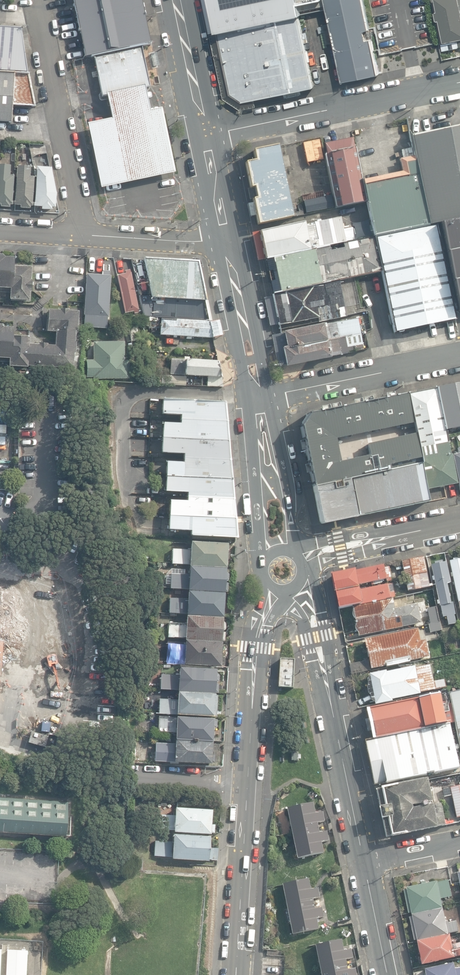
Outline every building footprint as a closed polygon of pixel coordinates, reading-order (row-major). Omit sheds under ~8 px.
[(84,59),(93,57),(141,47),(151,45),(141,0),(72,0),(84,59)] [(210,34),(217,32),(299,15),(326,9),(324,0),(203,0),(210,34)] [(343,82),(380,75),(372,39),(367,40),(365,31),(370,30),(364,0),(326,0),(343,82)] [(443,51),(459,47),(459,0),(433,0),(443,51)] [(303,33),(299,15),(217,32),(210,34),(224,99),(241,110),(256,107),(255,100),(314,87),(309,62),(311,61),(308,50),(307,51),(305,43),(309,42),(307,32),(303,33)] [(20,29),(0,28),(0,72),(27,74),(20,29)] [(144,86),(145,88),(150,87),(141,47),(93,57),(102,97),(106,96),(105,94),(144,86)] [(153,67),(158,66),(155,53),(150,54),(153,67)] [(11,124),(12,105),(35,106),(28,75),(27,74),(0,73),(0,123),(11,124)] [(149,108),(145,88),(144,86),(105,94),(106,96),(110,116),(83,122),(98,192),(177,175),(178,175),(163,105),(149,108)] [(429,225),(435,224),(459,219),(459,126),(411,137),(429,225)] [(325,155),(335,208),(366,202),(355,148),(354,148),(352,138),(324,144),(326,154),(325,155)] [(303,142),(306,162),(321,160),(318,140),(303,142)] [(246,163),(258,224),(292,217),(278,146),(254,151),(256,161),(246,163)] [(362,180),(374,237),(428,225),(414,156),(399,159),(402,172),(362,180)] [(0,204),(0,207),(9,208),(9,206),(12,206),(14,178),(10,177),(10,167),(0,166),(0,204)] [(20,209),(30,210),(31,207),(33,207),(34,178),(29,178),(30,168),(17,168),(14,206),(21,206),(20,209)] [(45,210),(55,211),(55,209),(58,209),(60,195),(54,169),(40,168),(39,172),(40,172),(39,204),(37,203),(37,207),(45,208),(45,210)] [(303,200),(306,214),(334,208),(332,195),(303,200)] [(305,228),(309,249),(346,242),(340,217),(314,223),(316,233),(314,233),(313,227),(305,228)] [(257,261),(309,249),(305,228),(304,223),(251,234),(257,261)] [(459,320),(459,223),(439,227),(459,321),(459,320)] [(381,272),(394,332),(456,319),(453,311),(436,226),(374,239),(381,272)] [(313,249),(320,284),(381,272),(374,237),(313,249)] [(273,294),(320,284),(313,249),(265,259),(273,294)] [(10,293),(9,300),(28,301),(29,293),(31,293),(31,281),(30,281),(31,268),(13,267),(13,258),(4,258),(2,256),(0,255),(0,292),(10,293)] [(143,259),(151,298),(205,302),(197,263),(143,259)] [(134,311),(134,313),(139,313),(129,270),(124,271),(125,274),(116,276),(124,313),(134,311)] [(83,328),(107,329),(110,276),(109,276),(109,272),(102,271),(102,276),(86,275),(83,328)] [(355,302),(350,280),(263,298),(269,326),(278,324),(280,332),(321,323),(347,317),(344,304),(355,302)] [(209,321),(205,302),(151,298),(140,297),(144,317),(209,321)] [(72,369),(73,354),(75,354),(76,343),(74,343),(75,332),(77,332),(78,312),(68,312),(68,310),(59,309),(59,311),(48,310),(46,331),(55,332),(54,346),(47,345),(48,344),(38,343),(38,345),(28,344),(29,338),(12,337),(13,328),(3,328),(1,326),(0,326),(0,362),(9,363),(8,366),(27,367),(72,369)] [(158,331),(159,319),(144,318),(143,326),(149,327),(149,330),(158,331)] [(160,335),(212,338),(222,335),(218,319),(210,322),(160,318),(160,335)] [(274,351),(360,334),(357,318),(271,336),(274,351)] [(143,333),(143,321),(141,321),(141,322),(133,323),(134,327),(131,327),(131,341),(138,341),(138,338),(144,338),(144,333),(143,333)] [(363,349),(360,334),(274,351),(278,366),(285,364),(286,367),(330,358),(330,356),(347,353),(347,351),(354,349),(355,351),(363,349)] [(86,377),(128,379),(129,361),(124,360),(124,343),(94,342),(93,360),(87,360),(86,377)] [(143,344),(133,345),(134,358),(144,357),(143,344)] [(170,375),(207,377),(221,378),(217,362),(171,359),(170,375)] [(161,384),(185,386),(185,377),(161,375),(161,384)] [(223,387),(221,378),(207,377),(207,387),(223,387)] [(446,430),(459,427),(459,383),(437,388),(440,404),(446,430)] [(407,394),(418,449),(448,442),(436,388),(407,394)] [(300,426),(313,485),(421,463),(418,449),(406,394),(308,414),(300,426)] [(180,420),(225,422),(223,403),(162,401),(161,415),(180,416),(180,420)] [(227,441),(225,422),(180,420),(180,425),(163,424),(162,438),(227,441)] [(227,441),(162,438),(161,453),(183,455),(183,458),(229,461),(227,441)] [(419,449),(427,489),(457,483),(451,454),(450,454),(448,443),(419,449)] [(459,488),(459,448),(457,449),(458,453),(452,455),(459,488)] [(231,480),(229,461),(183,458),(183,463),(166,462),(166,477),(231,480)] [(321,523),(321,524),(428,502),(420,463),(313,486),(321,523)] [(231,480),(166,477),(165,492),(187,493),(187,497),(232,499),(231,480)] [(234,518),(232,499),(187,497),(187,501),(170,501),(169,516),(234,518)] [(234,518),(169,516),(168,530),(191,531),(191,535),(236,538),(234,518)] [(190,565),(224,567),(225,544),(189,542),(189,550),(173,549),(172,563),(190,564),(190,565)] [(409,591),(409,592),(430,587),(423,557),(402,562),(409,591)] [(453,559),(453,561),(449,562),(458,602),(459,610),(459,558),(453,559)] [(446,617),(448,625),(456,624),(454,615),(455,615),(453,603),(451,604),(447,585),(449,584),(449,583),(451,583),(446,563),(442,564),(442,562),(434,563),(435,565),(431,566),(440,607),(441,607),(443,617),(446,617)] [(383,566),(354,572),(354,570),(332,575),(335,593),(359,588),(359,585),(386,580),(383,566)] [(188,590),(223,592),(227,592),(228,583),(225,583),(225,582),(228,580),(228,574),(225,572),(225,568),(189,567),(189,574),(171,573),(170,588),(188,589),(188,590)] [(359,588),(335,593),(339,609),(391,599),(391,598),(395,597),(392,584),(387,585),(360,590),(359,588)] [(425,591),(431,624),(438,623),(439,622),(433,590),(425,591)] [(186,615),(223,617),(224,593),(188,591),(187,599),(170,598),(169,613),(186,614),(186,615)] [(352,608),(358,637),(421,623),(417,604),(394,609),(392,599),(352,608)] [(185,640),(221,641),(221,640),(224,640),(225,632),(221,632),(221,631),(225,629),(225,623),(222,621),(222,617),(186,616),(186,623),(168,623),(167,637),(185,638),(185,640)] [(424,626),(426,633),(441,629),(439,623),(424,626)] [(350,665),(352,674),(371,670),(371,669),(386,666),(387,667),(410,662),(410,661),(429,657),(425,640),(421,641),(418,629),(364,640),(363,641),(365,650),(367,650),(369,660),(350,665)] [(184,664),(219,666),(221,642),(185,640),(185,645),(168,644),(167,662),(184,663),(184,664)] [(279,687),(293,688),(295,660),(281,659),(279,687)] [(375,702),(376,704),(392,701),(391,699),(420,693),(420,692),(446,687),(444,679),(433,681),(429,665),(416,668),(415,667),(386,673),(386,670),(369,674),(370,677),(367,679),(368,684),(367,688),(369,694),(370,696),(371,701),(375,702)] [(178,691),(214,694),(214,692),(217,692),(218,685),(214,684),(214,683),(218,681),(218,675),(215,671),(215,670),(179,668),(179,675),(170,674),(170,672),(161,671),(160,689),(178,690),(178,691)] [(459,744),(459,691),(449,694),(459,744)] [(212,717),(216,717),(217,695),(214,695),(214,694),(178,692),(178,699),(160,698),(159,713),(213,716),(212,717)] [(440,694),(368,709),(374,739),(446,724),(440,694)] [(175,739),(212,741),(212,727),(216,728),(216,719),(213,719),(213,718),(176,716),(176,717),(159,716),(158,731),(176,732),(175,739)] [(450,724),(446,724),(374,739),(372,740),(365,741),(374,786),(426,775),(426,773),(433,771),(434,774),(459,768),(450,724)] [(49,736),(32,730),(28,743),(45,748),(49,736)] [(174,762),(211,763),(211,762),(214,762),(214,754),(211,754),(212,741),(175,739),(175,744),(157,744),(156,760),(174,760),(174,762)] [(291,761),(299,761),(298,752),(290,753),(291,761)] [(383,819),(387,838),(446,825),(441,803),(413,809),(412,806),(431,802),(427,780),(381,789),(376,790),(380,808),(379,808),(381,819),(383,819)] [(450,788),(456,818),(459,817),(459,786),(450,788)] [(69,835),(69,822),(67,822),(68,802),(0,798),(0,830),(69,835)] [(287,809),(297,858),(324,853),(321,842),(329,841),(327,832),(320,833),(318,823),(325,822),(323,813),(315,814),(313,803),(287,809)] [(173,831),(209,833),(209,832),(214,832),(214,824),(210,824),(211,809),(175,807),(174,815),(157,814),(156,828),(173,829),(173,831)] [(172,858),(207,860),(207,859),(212,859),(213,848),(212,848),(208,848),(209,836),(173,834),(173,841),(155,840),(154,855),(172,856),(172,858)] [(283,885),(293,934),(319,929),(317,918),(324,917),(322,908),(315,909),(313,899),(320,898),(318,888),(311,890),(309,880),(283,885)] [(411,913),(411,915),(442,908),(440,899),(451,897),(448,880),(437,883),(436,881),(406,887),(406,889),(404,890),(408,913),(411,913)] [(417,940),(417,941),(448,935),(447,934),(458,932),(456,921),(449,923),(448,921),(445,921),(442,908),(411,915),(412,917),(410,917),(414,940),(417,940)] [(421,965),(459,956),(459,944),(456,944),(455,939),(450,940),(449,935),(448,935),(417,941),(416,942),(421,965)] [(322,974),(356,974),(355,968),(348,970),(346,960),(353,958),(351,949),(344,950),(342,940),(316,945),(322,974)] [(457,968),(457,966),(454,966),(454,963),(425,969),(426,974),(459,974),(459,968),(457,968)]
